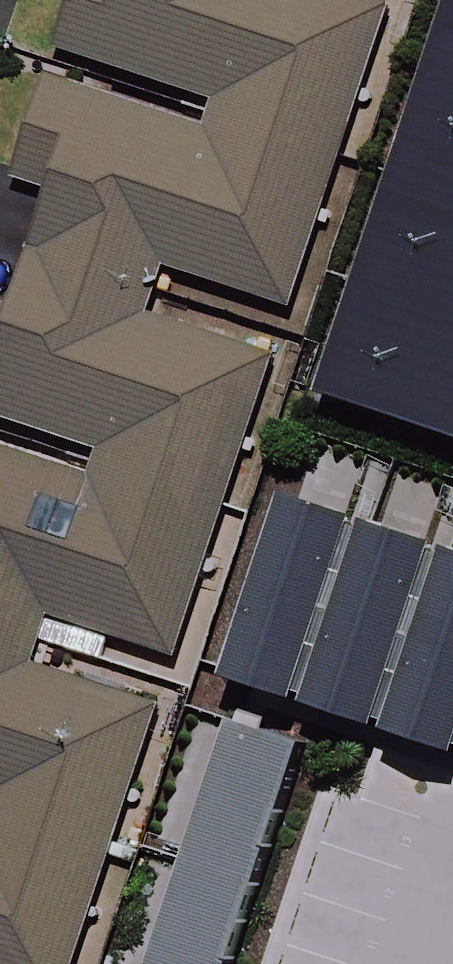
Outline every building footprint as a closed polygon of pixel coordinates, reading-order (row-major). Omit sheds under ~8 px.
[(350,166),(400,15),(356,0),(114,0),(91,70),(188,102),(185,111),(350,166)] [(319,404),(452,447),(452,0),(450,0),(319,404)] [(33,255),(167,299),(174,278),(299,319),(350,166),(185,111),(182,118),(85,85),(37,69),(8,158),(60,175),(33,255)] [(232,519),(288,352),(163,311),(167,299),(33,255),(0,353),(0,419),(88,448),(81,468),(232,519)] [(50,622),(183,666),(232,519),(81,468),(77,479),(0,454),(0,637),(41,650),(44,640),(50,622)] [(300,487),(230,694),(452,772),(452,530),(300,487)] [(116,867),(121,853),(168,712),(35,667),(41,650),(0,637),(0,828),(116,867)] [(231,728),(159,963),(247,963),(313,757),(231,728)] [(116,867),(0,828),(0,963),(84,963),(116,867)]
